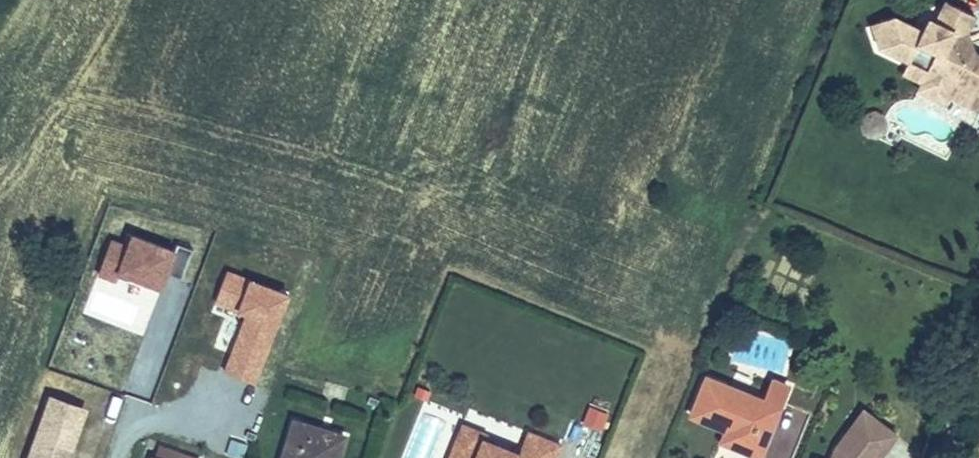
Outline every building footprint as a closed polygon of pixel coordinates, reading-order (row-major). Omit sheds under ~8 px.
[(967,33),(967,32),(975,16),(945,2),(935,21),(929,19),(923,31),(894,17),(872,25),(880,48),(908,61),(909,62),(918,44),(936,53),(924,76),(950,89),(953,83),(971,92),(973,88),(978,91),(978,54),(974,52),(966,48),(961,36),(967,33)] [(974,52),(967,33),(961,36),(966,48),(974,52)] [(936,53),(918,44),(909,62),(908,61),(902,73),(921,82),(918,90),(944,103),(948,95),(978,110),(978,91),(973,88),(971,92),(953,83),(950,89),(924,76),(936,53)] [(876,138),(884,119),(871,112),(871,113),(862,131),(876,138)] [(128,245),(109,239),(96,281),(112,286),(113,292),(157,306),(175,248),(131,234),(128,245)] [(171,279),(183,280),(185,256),(174,254),(171,279)] [(759,456),(785,393),(768,387),(763,400),(707,378),(692,415),(727,430),(729,430),(729,429),(734,430),(729,444),(759,456)] [(785,393),(787,386),(771,380),(768,387),(785,393)] [(83,413),(50,401),(40,427),(32,452),(30,457),(67,457),(83,413)] [(604,432),(607,412),(585,409),(582,429),(604,432)] [(896,435),(863,410),(850,427),(884,452),(896,435)] [(344,437),(295,421),(283,457),(337,457),(344,437)] [(485,444),(488,436),(461,425),(448,457),(520,457),(485,444)] [(884,452),(850,427),(836,447),(831,457),(879,457),(884,452)] [(729,444),(734,430),(729,429),(729,430),(727,430),(723,441),(729,444)] [(530,437),(522,457),(558,457),(561,449),(530,437)] [(187,456),(161,447),(160,450),(158,450),(155,457),(186,457),(187,456)]
